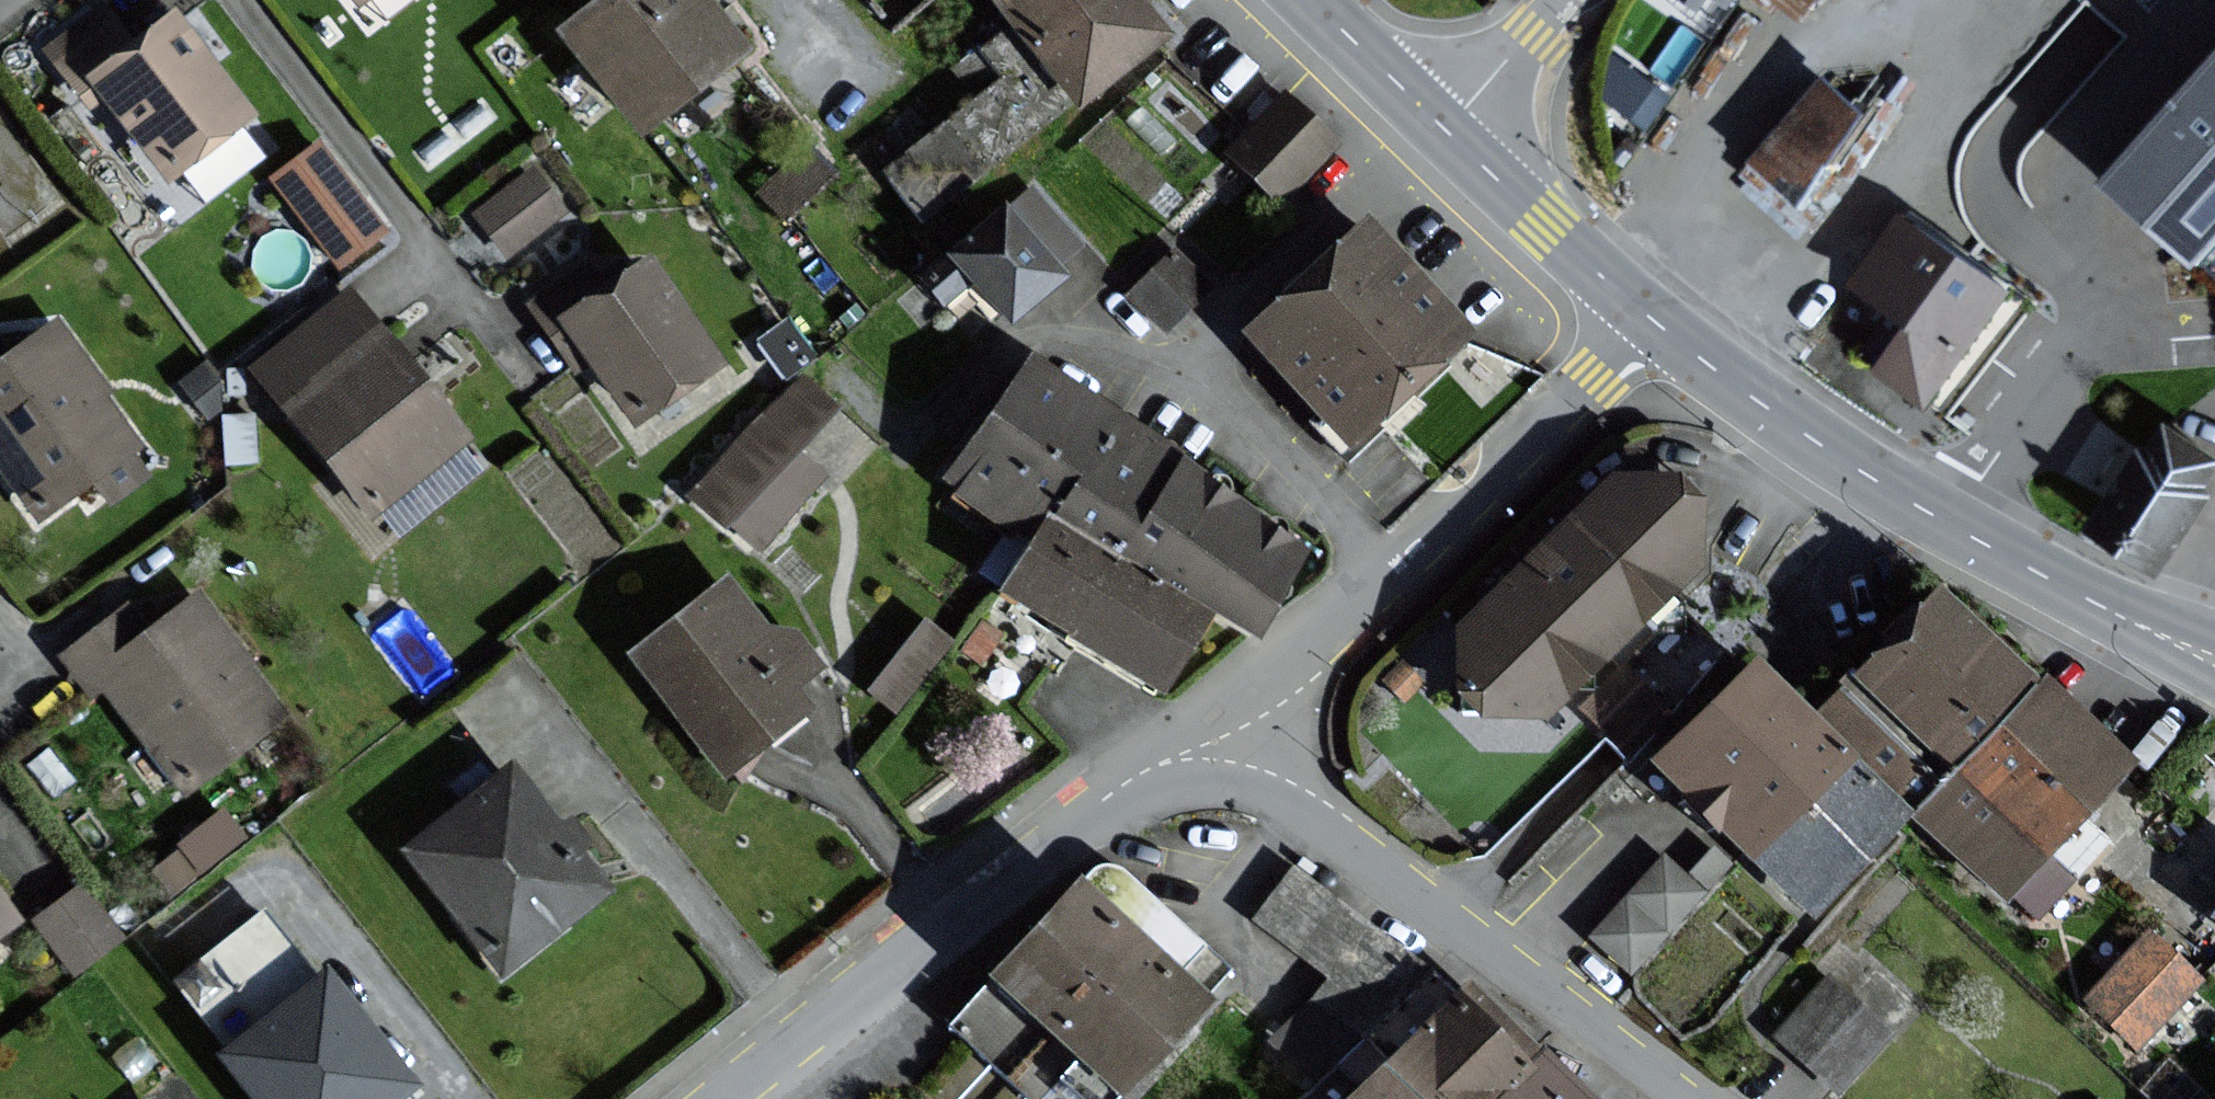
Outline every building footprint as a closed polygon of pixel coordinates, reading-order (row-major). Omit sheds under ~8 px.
[(720,0),(604,0),(572,24),(650,124),(754,43),(720,0)] [(1152,0),(1011,0),(1087,97),(1175,29),(1152,0)] [(1770,11),(1778,0),(1795,13),(1805,0),(1755,0),(1770,11)] [(255,112),(180,13),(136,46),(107,8),(55,46),(96,101),(111,89),(174,173),(255,112)] [(1073,101),(1015,27),(959,70),(982,99),(889,172),(924,217),(1073,101)] [(2087,191),(2182,275),(2214,237),(2214,48),(2087,191)] [(1660,100),(1633,82),(1616,107),(1643,125),(1660,100)] [(1846,118),(1814,87),(1746,169),(1786,207),(1846,118)] [(1337,139),(1289,94),(1238,149),(1285,193),(1337,139)] [(385,228),(323,145),(281,177),(342,260),(385,228)] [(565,211),(534,170),(529,173),(479,211),(510,252),(565,211)] [(1072,271),(1016,202),(930,271),(951,296),(982,271),(1018,315),(1072,271)] [(1478,328),(1379,219),(1259,327),(1357,436),(1478,328)] [(1911,406),(1999,290),(1906,220),(1851,294),(1902,332),(1870,375),(1911,406)] [(1208,285),(1189,266),(1176,253),(1169,260),(1138,291),(1171,322),(1208,285)] [(640,417),(727,359),(658,257),(610,289),(592,263),(535,302),(578,365),(596,353),(640,417)] [(469,433),(353,291),(260,366),(375,508),(469,433)] [(62,322),(11,359),(0,344),(0,454),(43,514),(99,474),(114,495),(144,474),(128,451),(138,444),(101,393),(109,387),(62,322)] [(1045,532),(1063,505),(1132,550),(1218,607),(1253,629),(1312,539),(1039,360),(961,477),(1045,532)] [(795,380),(688,499),(752,562),(824,482),(798,458),(835,408),(795,380)] [(2086,533),(2152,574),(2214,472),(2214,469),(2151,429),(2086,533)] [(1623,473),(1473,621),(1474,699),(1554,707),(1709,564),(1712,498),(1685,469),(1623,473)] [(1045,532),(1012,581),(1082,626),(1132,550),(1063,505),(1045,532)] [(1218,607),(1132,550),(1082,626),(1080,628),(1166,685),(1218,607)] [(799,630),(770,624),(733,578),(641,651),(734,768),(813,705),(794,682),(822,660),(799,630)] [(1947,586),(1834,709),(1932,799),(2045,676),(1947,586)] [(284,717),(200,599),(151,633),(134,609),(71,653),(98,691),(112,680),(188,785),(284,717)] [(890,697),(948,635),(924,613),(866,676),(890,697)] [(1668,757),(1762,848),(1853,754),(1860,747),(1766,656),(1668,757)] [(2050,670),(2045,676),(1932,799),(1920,811),(2013,896),(2017,891),(2040,912),(2101,845),(2078,824),(2143,754),(2050,670)] [(1819,908),(1913,812),(1853,754),(1762,848),(1760,850),(1819,908)] [(509,963),(605,883),(511,769),(414,848),(509,963)] [(1701,890),(1667,859),(1600,934),(1635,965),(1701,890)] [(1223,994),(1213,985),(1230,966),(1122,866),(1108,882),(1100,874),(964,1021),(1049,1098),(1106,1098),(1127,1076),(1137,1086),(1223,994)] [(1325,996),(1401,1058),(1464,994),(1458,990),(1302,867),(1265,914),(1342,974),(1325,996)] [(0,889),(0,934),(21,919),(0,889)] [(121,936),(85,889),(42,921),(77,968),(121,936)] [(2200,979),(2152,935),(2094,998),(2142,1042),(2200,979)] [(416,1079),(332,974),(236,1050),(275,1098),(391,1098),(416,1079)] [(1888,1035),(1832,982),(1785,1032),(1840,1085),(1888,1035)] [(1476,983),(1464,994),(1401,1058),(1443,1098),(1499,1098),(1546,1052),(1476,983)] [(1546,1052),(1499,1098),(1593,1098),(1546,1052)] [(1401,1058),(1360,1098),(1443,1098),(1401,1058)]
